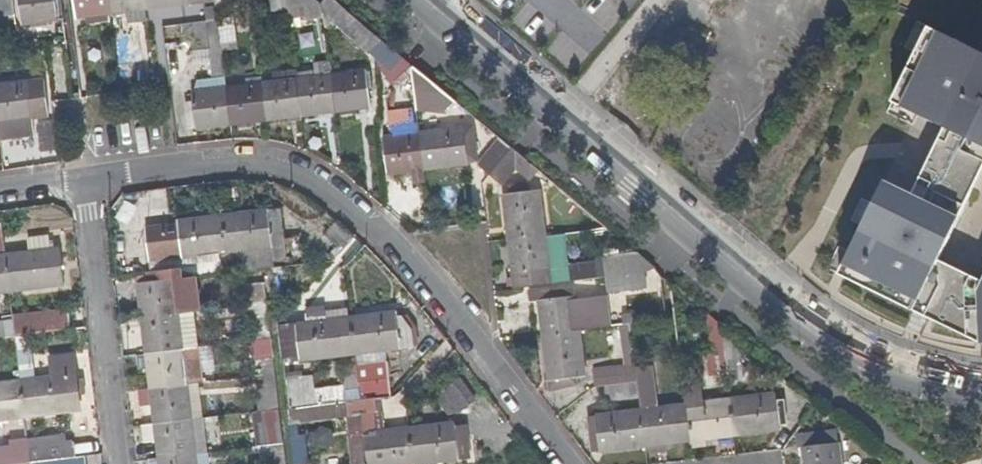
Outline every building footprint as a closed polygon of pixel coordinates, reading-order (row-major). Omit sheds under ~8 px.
[(16,15),(14,0),(0,0),(0,17),(16,15)] [(22,26),(59,22),(59,19),(64,18),(61,0),(19,0),(22,26)] [(77,19),(114,15),(127,13),(128,23),(148,21),(147,10),(204,4),(203,20),(203,21),(181,24),(183,42),(191,42),(192,51),(209,49),(212,77),(226,75),(222,51),(218,18),(216,5),(215,0),(74,0),(77,19)] [(337,25),(379,61),(390,71),(385,74),(395,84),(411,71),(416,103),(445,109),(455,99),(385,41),(337,0),(324,0),(321,2),(319,0),(271,0),(273,11),(288,9),(289,19),(301,18),(305,17),(306,21),(324,18),(325,28),(326,29),(333,27),(337,25)] [(627,10),(616,0),(570,0),(605,33),(627,10)] [(216,5),(218,18),(222,51),(239,49),(233,4),(216,5)] [(301,18),(289,19),(290,28),(302,27),(301,18)] [(981,145),(981,52),(930,27),(893,102),(981,145)] [(330,66),(317,67),(318,76),(331,74),(330,66)] [(295,69),(281,70),(283,80),(296,78),(295,69)] [(195,89),(191,90),(192,101),(184,102),(188,129),(196,128),(197,130),(267,121),(302,117),(335,113),(372,108),(367,70),(331,74),(318,76),(296,78),(283,80),(263,82),(262,83),(246,84),(227,86),(225,76),(197,80),(195,89)] [(261,76),(246,77),(246,84),(262,83),(263,82),(262,75),(261,76)] [(0,138),(35,134),(33,119),(50,118),(45,78),(0,83),(0,138)] [(55,120),(38,122),(41,153),(59,150),(55,120)] [(387,135),(384,136),(389,174),(424,170),(469,164),(469,161),(480,160),(475,125),(464,126),(464,127),(421,132),(420,122),(418,123),(385,127),(387,135)] [(500,137),(477,164),(490,175),(502,185),(517,168),(525,158),(513,148),(500,137)] [(504,193),(502,194),(508,239),(515,288),(553,284),(547,234),(541,190),(529,190),(529,181),(533,185),(542,172),(525,158),(517,168),(518,172),(504,187),(503,189),(504,193)] [(518,172),(517,168),(502,185),(504,187),(518,172)] [(940,260),(960,217),(886,181),(840,274),(915,311),(919,304),(981,335),(981,337),(981,281),(940,260)] [(178,221),(147,225),(152,262),(219,254),(221,271),(228,270),(273,267),(276,266),(276,262),(288,261),(283,207),(271,208),(271,209),(223,214),(178,219),(178,221)] [(131,215),(114,217),(115,232),(133,230),(131,215)] [(0,256),(0,292),(5,291),(66,284),(61,244),(50,246),(49,234),(29,236),(31,252),(0,256)] [(639,253),(603,257),(609,295),(649,289),(647,274),(656,269),(657,268),(639,253)] [(140,317),(145,352),(140,354),(140,364),(147,364),(150,388),(141,389),(145,424),(142,424),(143,425),(145,442),(155,441),(158,458),(151,458),(151,460),(151,463),(212,463),(211,452),(206,417),(195,418),(191,383),(203,382),(200,357),(199,347),(200,346),(196,311),(191,277),(183,278),(182,266),(148,270),(149,273),(137,275),(138,281),(136,281),(140,317)] [(197,276),(191,277),(196,311),(202,310),(197,276)] [(266,282),(243,284),(247,305),(255,340),(272,338),(268,303),(266,282)] [(529,301),(538,301),(542,336),(548,380),(589,376),(583,330),(606,328),(609,349),(634,346),(632,324),(613,326),(609,295),(568,300),(568,297),(575,294),(575,287),(528,292),(529,301)] [(352,316),(351,306),(297,312),(298,322),(352,316)] [(352,316),(298,322),(298,336),(289,337),(290,348),(300,347),(302,360),(356,354),(388,350),(415,347),(414,328),(403,315),(399,315),(398,310),(352,316)] [(9,318),(0,320),(0,337),(11,335),(71,329),(69,311),(9,318)] [(705,315),(701,318),(707,363),(711,362),(713,378),(728,376),(729,376),(730,381),(742,380),(746,381),(752,370),(742,365),(741,358),(744,360),(747,354),(728,337),(727,334),(723,334),(722,325),(707,311),(705,312),(705,315)] [(634,313),(623,315),(624,324),(636,323),(634,313)] [(32,335),(18,336),(20,351),(35,350),(32,335)] [(388,350),(356,354),(358,372),(389,368),(388,350)] [(0,381),(0,419),(22,417),(81,410),(74,353),(51,356),(53,375),(17,379),(0,381)] [(254,412),(258,444),(273,445),(275,463),(289,463),(286,443),(282,409),(277,373),(275,359),(263,361),(264,375),(266,388),(263,389),(265,409),(254,412)] [(642,410),(587,416),(591,453),(647,446),(647,455),(668,453),(668,444),(691,442),(686,403),(657,409),(653,378),(639,380),(636,363),(593,369),(595,386),(596,387),(605,386),(607,402),(640,398),(642,410)] [(389,368),(358,372),(360,387),(363,399),(376,397),(382,396),(393,395),(389,368)] [(348,417),(353,463),(431,463),(474,459),(470,424),(456,426),(456,420),(409,425),(385,428),(374,429),(372,412),(378,411),(376,397),(363,399),(360,387),(346,390),(345,385),(316,388),(314,374),(287,377),(291,409),(292,424),(348,417)] [(444,391),(442,394),(437,397),(450,415),(457,412),(477,397),(463,379),(444,391)] [(684,387),(686,403),(691,442),(692,448),(708,447),(708,446),(707,439),(720,438),(735,436),(781,430),(777,393),(731,398),(704,401),(702,384),(684,387)] [(378,411),(372,412),(374,429),(385,428),(382,396),(376,397),(378,411)] [(314,431),(308,431),(310,445),(317,443),(327,447),(336,440),(333,428),(322,424),(314,431)] [(800,447),(802,463),(842,463),(840,443),(838,443),(837,429),(802,434),(804,446),(800,447)] [(305,434),(292,436),(296,454),(308,452),(305,434)] [(802,434),(795,435),(797,447),(800,447),(804,446),(802,434)] [(0,447),(0,463),(88,463),(86,455),(84,438),(29,444),(28,437),(24,437),(10,438),(11,446),(0,447)] [(720,438),(707,439),(708,446),(720,445),(720,438)] [(867,448),(869,463),(887,463),(867,448)] [(314,463),(309,462),(308,452),(296,454),(297,463),(314,463)]
